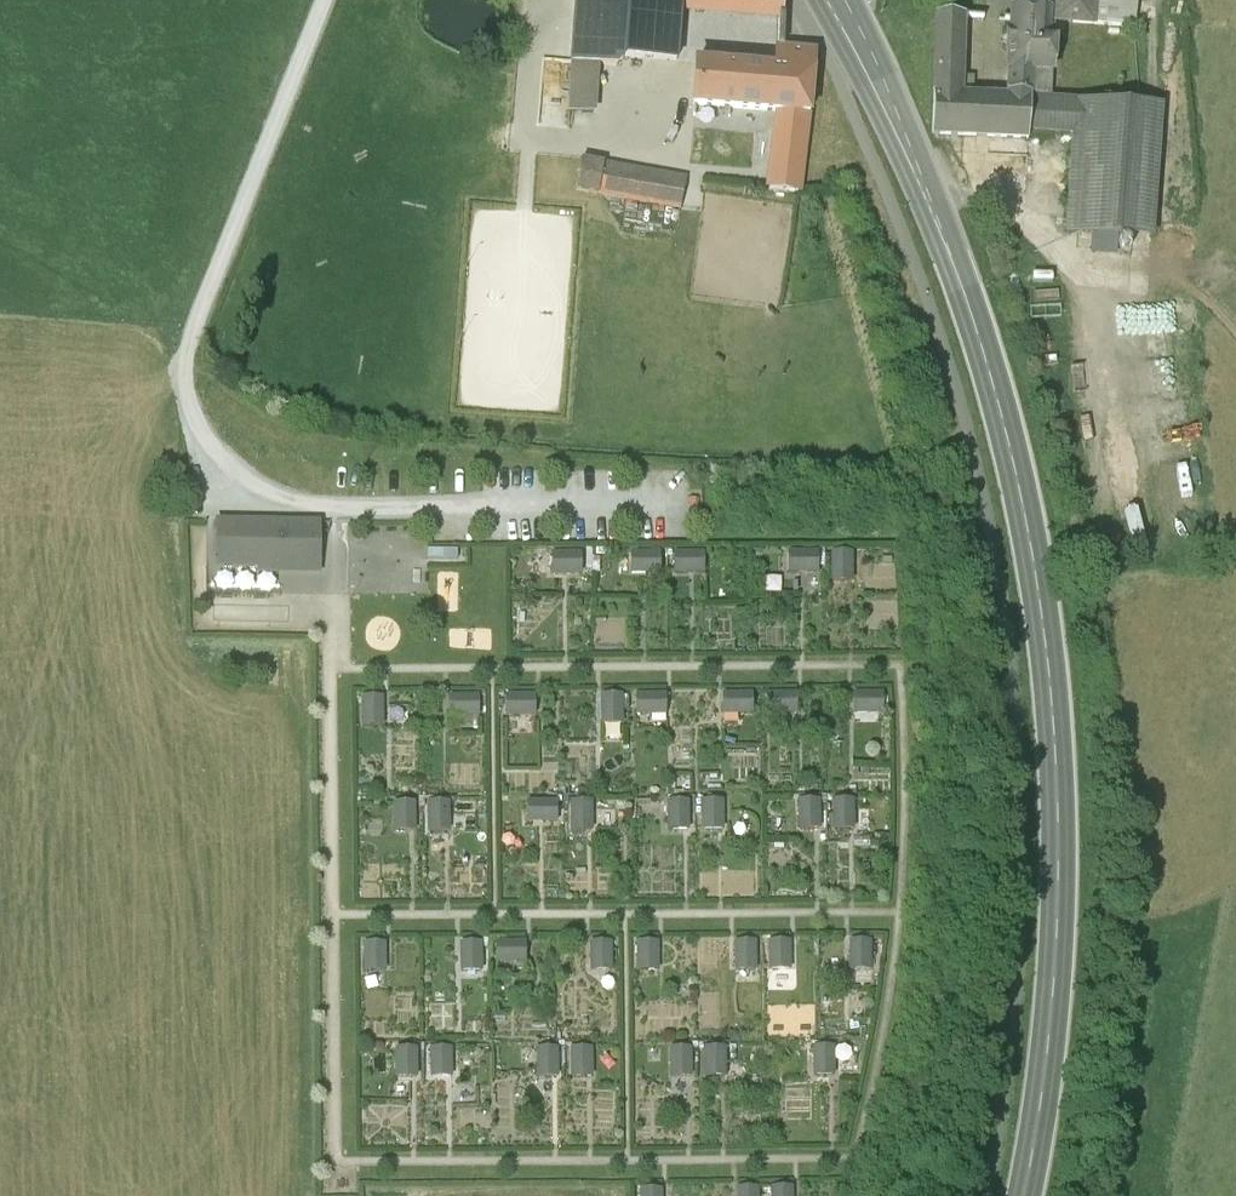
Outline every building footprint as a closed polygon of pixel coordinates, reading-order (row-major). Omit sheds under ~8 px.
[(569,63),(596,66),(613,67),(621,59),(625,0),(575,0),(569,63)] [(621,59),(674,63),(678,13),(679,0),(625,0),(621,59)] [(678,13),(780,21),(781,0),(679,0),(678,13)] [(1008,87),(1033,88),(1049,89),(1051,69),(1057,70),(1059,27),(1053,26),(1054,20),(1055,2),(1025,0),(1011,0),(1008,87)] [(1055,2),(1054,20),(1099,24),(1101,0),(1055,0),(1055,2)] [(1099,24),(1136,27),(1138,0),(1101,0),(1099,24)] [(968,12),(936,11),(933,83),(965,84),(968,12)] [(775,70),(695,63),(690,106),(775,115),(808,115),(814,52),(776,49),(775,70)] [(596,66),(569,63),(567,110),(594,110),(596,66)] [(1008,87),(965,84),(933,83),(931,135),(1030,140),(1030,130),(1033,92),(1033,88),(1008,87)] [(1075,95),(1033,92),(1030,130),(1073,133),(1075,95)] [(1164,102),(1075,95),(1073,133),(1066,231),(1155,237),(1164,102)] [(808,115),(775,115),(766,191),(797,193),(804,130),(808,115)] [(686,179),(581,161),(576,192),(680,211),(686,179)] [(323,525),(217,524),(217,576),(278,576),(323,576),(323,525)] [(821,569),(820,544),(788,545),(789,571),(821,569)] [(631,574),(662,573),(661,545),(630,547),(631,574)] [(552,547),(552,573),(584,572),(583,546),(552,547)] [(833,546),(832,577),(854,578),(854,547),(833,546)] [(676,547),(676,571),(706,571),(706,547),(676,547)] [(801,711),(800,688),(768,690),(769,712),(801,711)] [(668,713),(667,689),(636,690),(637,714),(668,713)] [(755,712),(754,689),(723,690),(724,713),(755,712)] [(885,689),(854,690),(855,712),(885,711),(885,689)] [(505,691),(506,714),(537,714),(536,690),(505,691)] [(614,723),(627,722),(626,690),(612,691),(614,723)] [(449,691),(449,714),(481,714),(481,691),(449,691)] [(384,723),(383,692),(362,693),(363,724),(384,723)] [(601,721),(611,721),(611,692),(601,692),(601,721)] [(823,828),(857,829),(858,795),(824,794),(823,828)] [(699,795),(698,828),(725,829),(726,795),(699,795)] [(821,828),(821,796),(799,796),(798,828),(821,828)] [(527,820),(558,821),(559,798),(528,797),(527,820)] [(570,829),(594,828),(593,797),(569,798),(570,829)] [(692,797),(663,797),(663,828),(691,828),(692,797)] [(416,830),(416,799),(395,798),(395,830),(416,830)] [(425,830),(450,831),(451,799),(426,798),(425,830)] [(876,936),(846,937),(847,989),(878,988),(876,936)] [(660,971),(663,940),(637,937),(634,969),(660,971)] [(757,968),(756,937),(733,938),(734,969),(757,968)] [(792,970),(792,938),(768,938),(768,970),(792,970)] [(458,972),(483,971),(482,939),(457,940),(458,972)] [(527,963),(526,939),(495,940),(496,964),(527,963)] [(612,970),(613,940),(589,939),(588,970),(612,970)] [(362,971),(389,972),(389,942),(363,941),(362,971)] [(810,1044),(809,1075),(835,1075),(836,1045),(810,1044)] [(691,1077),(691,1045),(669,1045),(669,1077),(691,1077)] [(693,1045),(693,1077),(728,1077),(728,1045),(693,1045)] [(558,1078),(558,1047),(529,1046),(529,1078),(558,1078)] [(568,1077),(594,1078),(595,1047),(569,1046),(568,1077)] [(395,1078),(418,1078),(418,1047),(395,1047),(395,1078)] [(427,1079),(453,1078),(452,1047),(425,1048),(427,1079)] [(761,1195),(794,1195),(795,1187),(762,1186),(761,1195)] [(759,1188),(739,1187),(739,1195),(759,1195),(759,1188)] [(639,1188),(639,1195),(665,1195),(665,1188),(639,1188)]
